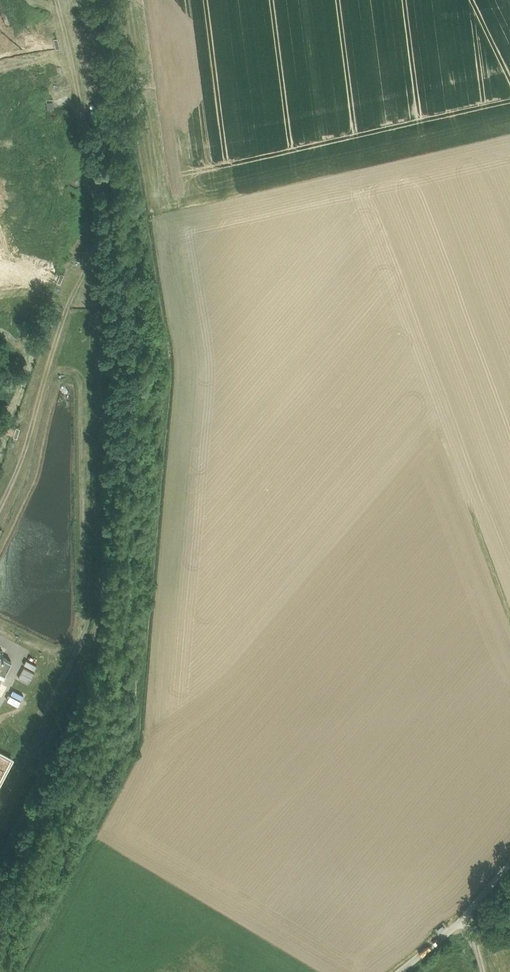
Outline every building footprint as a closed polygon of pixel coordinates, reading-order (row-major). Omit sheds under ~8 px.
[(98,81),(99,96),(112,95),(111,81),(98,81)] [(12,662),(0,656),(0,684),(12,662)] [(26,660),(24,665),(34,671),(37,666),(26,660)] [(24,668),(22,673),(32,679),(35,674),(24,668)] [(32,679),(22,673),(19,678),(29,684),(32,679)]
